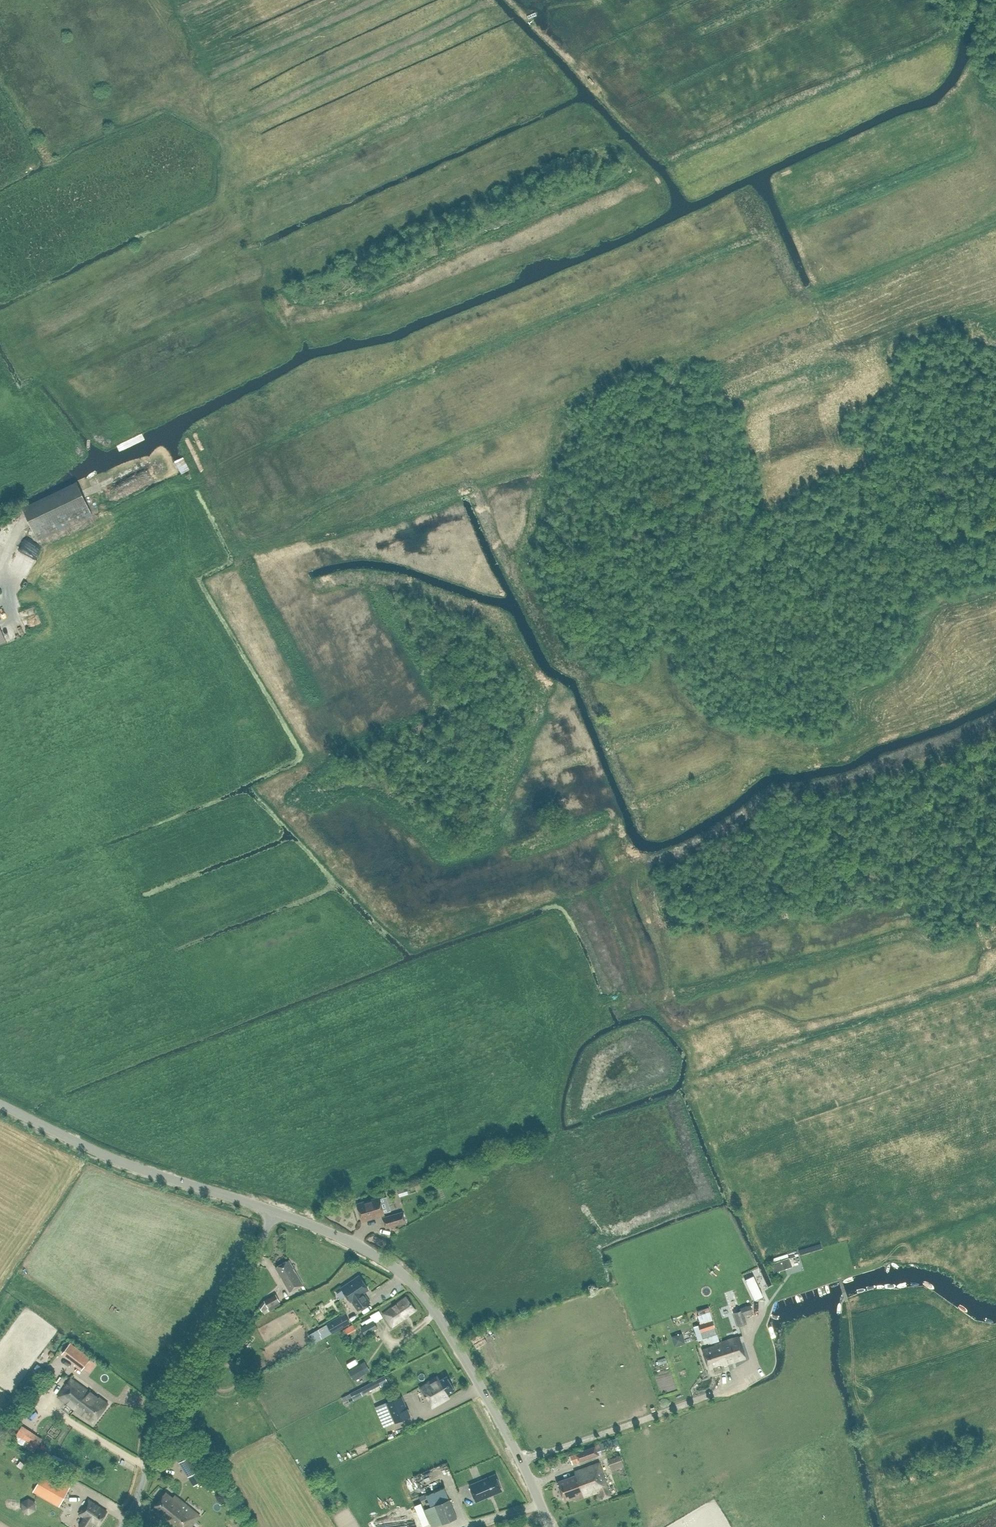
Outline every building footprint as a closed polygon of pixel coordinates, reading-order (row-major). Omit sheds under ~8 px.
[(528,18),(535,15),(533,10),(526,13),(528,18)] [(79,485),(26,509),(37,539),(92,513),(79,485)] [(25,540),(18,548),(33,560),(40,552),(25,540)] [(399,1196),(408,1193),(406,1187),(397,1190),(399,1196)] [(362,1220),(384,1214),(379,1197),(357,1204),(362,1220)] [(402,1212),(383,1217),(386,1227),(405,1221),(402,1212)] [(303,1284),(289,1259),(276,1266),(289,1291),(303,1284)] [(773,1272),(787,1268),(784,1259),(770,1263),(773,1272)] [(359,1275),(342,1287),(350,1300),(352,1300),(358,1309),(370,1301),(365,1295),(364,1296),(362,1293),(368,1289),(359,1275)] [(744,1280),(754,1300),(762,1296),(753,1276),(744,1280)] [(262,1310),(264,1309),(266,1313),(281,1304),(280,1301),(276,1294),(264,1300),(259,1306),(262,1310)] [(406,1296),(383,1313),(393,1326),(416,1309),(406,1296)] [(732,1311),(737,1325),(746,1323),(744,1314),(752,1312),(750,1305),(732,1311)] [(378,1328),(374,1321),(383,1317),(379,1310),(371,1315),(373,1319),(361,1327),(365,1335),(378,1328)] [(332,1333),(350,1323),(344,1312),(326,1323),(332,1333)] [(713,1320),(698,1325),(702,1338),(717,1333),(715,1327),(713,1320)] [(346,1335),(356,1330),(353,1324),(343,1329),(346,1335)] [(703,1349),(709,1369),(713,1367),(715,1373),(730,1369),(728,1363),(745,1357),(739,1336),(715,1344),(715,1345),(703,1349)] [(74,1364),(80,1370),(90,1357),(70,1341),(61,1353),(75,1363),(74,1364)] [(357,1365),(348,1370),(353,1380),(363,1374),(357,1365)] [(431,1408),(432,1409),(444,1401),(450,1397),(448,1394),(451,1392),(455,1389),(446,1375),(439,1379),(438,1377),(434,1380),(431,1382),(429,1380),(422,1384),(418,1387),(431,1408)] [(72,1377),(57,1396),(92,1423),(108,1403),(99,1396),(98,1397),(72,1377)] [(362,1394),(379,1385),(376,1379),(349,1393),(353,1400),(362,1395),(362,1394)] [(386,1403),(390,1411),(380,1415),(385,1426),(395,1422),(410,1415),(401,1396),(386,1403)] [(657,1398),(659,1407),(667,1405),(665,1396),(657,1398)] [(22,1425),(12,1439),(33,1453),(42,1438),(22,1425)] [(575,1452),(579,1460),(579,1462),(598,1454),(594,1444),(575,1452)] [(607,1459),(611,1470),(623,1466),(619,1454),(607,1459)] [(191,1455),(180,1462),(189,1476),(200,1470),(191,1455)] [(443,1486),(453,1481),(445,1460),(434,1464),(443,1486)] [(557,1481),(564,1499),(574,1496),(576,1499),(599,1491),(602,1498),(611,1495),(599,1462),(575,1470),(576,1474),(557,1481)] [(46,1468),(33,1491),(59,1505),(72,1483),(46,1468)] [(470,1485),(475,1499),(500,1490),(495,1476),(470,1485)] [(474,1499),(468,1483),(456,1487),(462,1503),(474,1499)] [(174,1526),(190,1526),(200,1515),(175,1494),(172,1497),(166,1492),(152,1508),(174,1526)] [(89,1499),(80,1513),(84,1515),(78,1524),(82,1526),(91,1526),(94,1522),(97,1525),(106,1511),(89,1499)] [(435,1505),(424,1509),(431,1526),(433,1526),(442,1524),(457,1518),(449,1499),(435,1505)] [(410,1503),(418,1523),(426,1520),(418,1500),(410,1503)] [(475,1518),(478,1526),(496,1520),(492,1511),(475,1518)]
